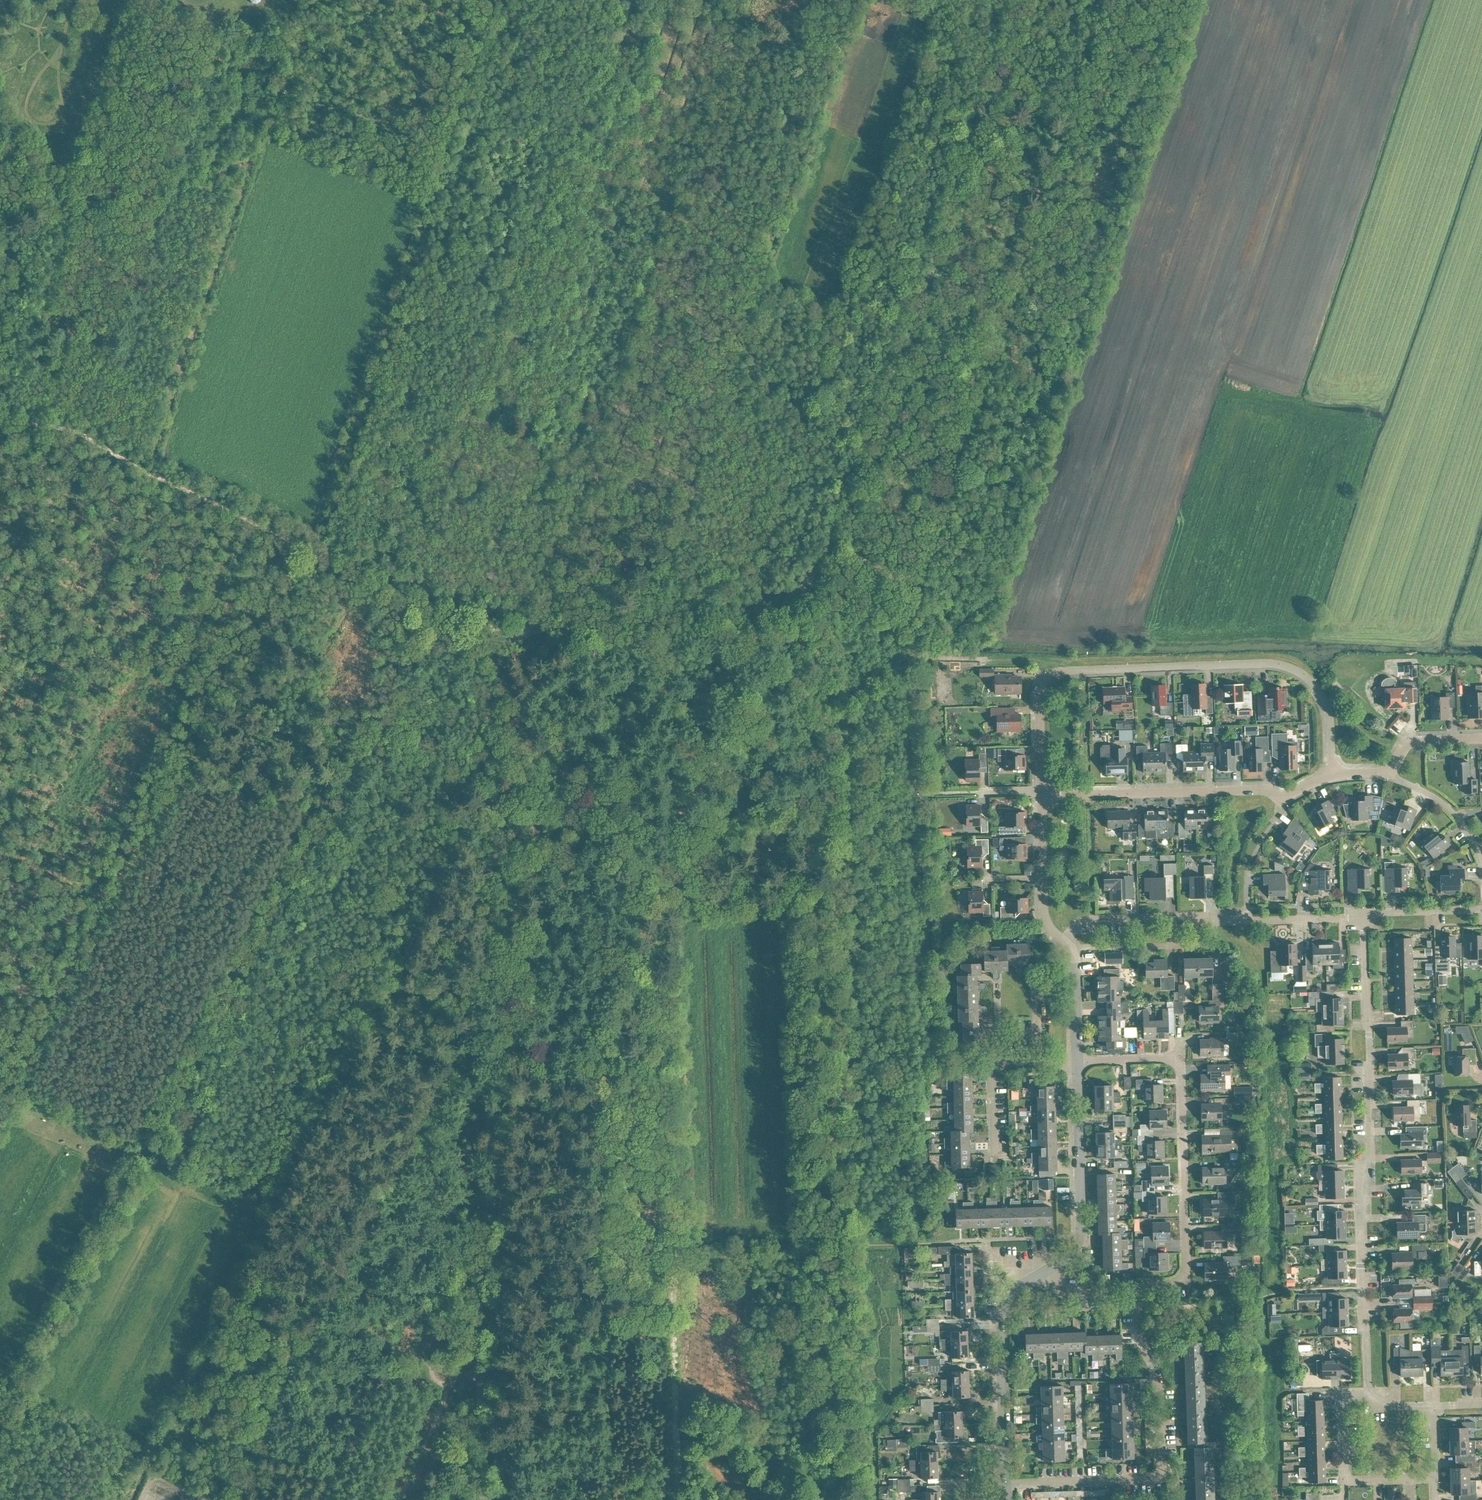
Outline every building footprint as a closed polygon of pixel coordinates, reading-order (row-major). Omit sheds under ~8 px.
[(1006,677),(1006,675),(996,675),(996,694),(1019,694),(1019,698),(1020,698),(1020,677),(1006,677)] [(1398,689),(1394,685),(1393,684),(1396,682),(1394,679),(1391,678),(1388,678),(1385,679),(1383,680),(1381,682),(1381,686),(1387,687),(1387,689),(1385,689),(1385,695),(1381,699),(1385,703),(1386,708),(1391,708),(1395,712),(1399,708),(1405,707),(1404,702),(1407,699),(1408,700),(1408,701),(1415,701),(1415,682),(1403,682),(1403,689),(1398,689)] [(1205,697),(1205,684),(1191,684),(1192,694),(1182,695),(1182,697),(1182,699),(1183,699),(1183,716),(1193,716),(1193,709),(1205,708),(1205,714),(1212,713),(1212,697),(1205,697)] [(1242,692),(1242,684),(1224,685),(1224,703),(1234,703),(1234,711),(1237,711),(1237,716),(1252,715),(1251,691),(1242,692)] [(1172,702),(1166,703),(1165,685),(1151,686),(1152,706),(1160,705),(1160,715),(1172,715),(1172,702)] [(1472,718),(1481,717),(1481,685),(1481,693),(1467,693),(1468,718),(1472,718)] [(1124,697),(1124,687),(1103,688),(1103,704),(1111,703),(1112,713),(1121,712),(1121,709),(1131,709),(1131,697),(1124,697)] [(1266,698),(1266,695),(1256,695),(1257,721),(1279,720),(1279,705),(1285,705),(1285,691),(1278,691),(1278,687),(1268,687),(1269,698),(1266,698)] [(1454,707),(1454,693),(1445,693),(1446,697),(1429,697),(1429,698),(1430,698),(1431,719),(1425,719),(1425,720),(1449,719),(1449,718),(1448,718),(1447,708),(1454,707)] [(1002,715),(1002,709),(990,709),(990,715),(996,715),(996,732),(1021,731),(1020,714),(1002,715)] [(1124,728),(1133,728),(1133,720),(1124,720),(1124,728)] [(1302,723),(1302,734),(1310,734),(1310,723),(1302,723)] [(1244,735),(1257,735),(1257,726),(1244,727),(1244,735)] [(1119,742),(1133,742),(1133,730),(1119,730),(1119,742)] [(1287,733),(1272,734),(1272,752),(1280,752),(1280,769),(1296,768),(1296,752),(1297,752),(1297,742),(1287,742),(1287,733)] [(1262,769),(1262,751),(1268,751),(1267,737),(1255,737),(1256,749),(1247,749),(1247,758),(1248,758),(1249,770),(1262,769)] [(1219,770),(1234,770),(1234,755),(1241,755),(1241,741),(1227,741),(1227,749),(1219,749),(1219,770)] [(1154,772),(1166,772),(1165,758),(1171,758),(1171,743),(1159,743),(1159,752),(1154,752),(1154,772)] [(1194,751),(1194,771),(1206,771),(1205,757),(1211,757),(1211,744),(1200,744),(1200,751),(1194,751)] [(1114,749),(1114,745),(1103,745),(1100,748),(1100,759),(1106,759),(1106,774),(1126,773),(1126,757),(1124,757),(1124,749),(1114,749)] [(1194,771),(1194,751),(1187,752),(1187,745),(1176,745),(1176,758),(1182,757),(1183,771),(1194,771)] [(1154,772),(1154,752),(1147,753),(1147,746),(1136,746),(1136,759),(1142,758),(1143,772),(1154,772)] [(1017,755),(1012,750),(1012,749),(997,749),(997,761),(1005,761),(1005,770),(1012,770),(1012,769),(1017,769),(1017,770),(1024,770),(1024,755),(1017,755)] [(980,780),(979,768),(986,768),(985,753),(979,753),(979,760),(964,761),(964,768),(966,768),(966,773),(965,773),(965,780),(980,780)] [(1469,780),(1469,762),(1453,763),(1453,765),(1451,765),(1452,775),(1453,775),(1454,784),(1464,784),(1464,793),(1477,793),(1476,779),(1469,780)] [(1377,819),(1381,797),(1366,794),(1367,796),(1361,796),(1361,801),(1352,801),(1352,804),(1342,804),(1346,818),(1352,818),(1352,820),(1368,820),(1368,819),(1377,819)] [(1320,804),(1323,808),(1311,814),(1319,829),(1333,822),(1330,816),(1335,813),(1328,800),(1320,804)] [(981,818),(980,806),(965,806),(966,813),(967,813),(967,818),(966,818),(966,825),(980,825),(981,832),(987,832),(987,818),(981,818)] [(1395,807),(1389,823),(1409,831),(1416,810),(1408,807),(1406,811),(1395,807)] [(1184,829),(1196,829),(1195,809),(1184,809),(1184,823),(1178,824),(1178,838),(1185,838),(1184,829)] [(1195,809),(1196,829),(1207,828),(1207,837),(1214,837),(1214,823),(1207,823),(1207,809),(1195,809)] [(1144,837),(1156,837),(1155,810),(1144,810),(1144,824),(1138,825),(1138,837),(1144,837)] [(1155,810),(1156,837),(1168,837),(1168,836),(1174,836),(1173,824),(1167,824),(1167,810),(1155,810)] [(1129,825),(1128,811),(1120,811),(1120,812),(1107,812),(1108,828),(1122,828),(1122,839),(1136,839),(1135,825),(1129,825)] [(999,834),(1013,834),(1013,827),(1025,827),(1025,812),(1006,812),(1006,827),(999,827),(999,834)] [(1287,836),(1280,846),(1294,856),(1304,842),(1313,849),(1315,845),(1308,835),(1298,822),(1293,829),(1288,826),(1283,833),(1287,836)] [(1344,827),(1337,830),(1341,836),(1347,833),(1344,827)] [(1441,840),(1431,829),(1418,840),(1433,858),(1450,844),(1444,837),(1441,840)] [(1389,839),(1390,840),(1402,845),(1405,838),(1392,833),(1389,839)] [(1390,845),(1390,840),(1389,839),(1380,835),(1380,845),(1390,845)] [(1014,844),(1013,837),(999,838),(999,850),(1006,850),(1006,859),(1014,859),(1014,858),(1018,858),(1018,859),(1026,859),(1026,844),(1014,844)] [(982,866),(981,854),(988,854),(988,839),(975,840),(975,847),(967,847),(967,854),(968,854),(968,859),(967,859),(967,866),(982,866)] [(1422,867),(1431,862),(1429,858),(1418,863),(1422,867)] [(1274,871),(1288,870),(1288,867),(1274,861),(1274,871)] [(1302,871),(1305,866),(1299,862),(1296,867),(1302,871)] [(1392,862),(1384,862),(1385,892),(1394,892),(1394,887),(1406,887),(1406,868),(1392,868),(1392,862)] [(1150,890),(1150,899),(1160,899),(1160,898),(1173,897),(1173,899),(1173,874),(1177,874),(1176,863),(1163,864),(1163,878),(1150,878),(1145,878),(1145,891),(1150,890)] [(1316,870),(1316,863),(1309,863),(1303,872),(1299,890),(1308,890),(1308,895),(1317,894),(1317,890),(1332,889),(1332,870),(1316,870)] [(1203,877),(1190,877),(1190,898),(1200,898),(1200,897),(1213,896),(1213,898),(1213,873),(1212,865),(1203,865),(1203,873),(1203,877)] [(1457,869),(1457,865),(1447,865),(1448,876),(1440,876),(1440,893),(1445,893),(1446,896),(1454,896),(1454,893),(1460,893),(1459,878),(1464,878),(1464,869),(1457,869)] [(1357,893),(1357,888),(1369,888),(1368,869),(1347,869),(1348,893),(1357,893)] [(1285,895),(1284,874),(1262,875),(1263,884),(1267,884),(1268,896),(1285,895)] [(1134,900),(1133,876),(1123,876),(1124,879),(1104,879),(1104,889),(1110,889),(1110,900),(1120,900),(1120,899),(1133,899),(1133,900),(1134,900)] [(983,904),(982,892),(968,892),(968,900),(969,900),(969,904),(968,904),(968,912),(983,911),(983,916),(990,916),(989,904),(983,904)] [(1027,913),(1027,898),(1019,898),(1019,899),(1015,899),(1015,898),(1007,898),(1007,907),(1000,907),(1000,920),(1015,919),(1015,913),(1027,913)] [(1468,936),(1469,959),(1481,958),(1481,936),(1468,936)] [(1448,938),(1448,937),(1441,937),(1441,949),(1434,950),(1435,972),(1448,971),(1448,962),(1446,962),(1446,957),(1460,956),(1460,943),(1454,943),(1454,938),(1448,938)] [(1394,949),(1411,949),(1411,938),(1394,938),(1394,949)] [(1006,950),(1007,964),(1014,964),(1014,966),(1015,966),(1015,970),(1016,971),(1017,972),(1018,972),(1019,972),(1020,972),(1021,971),(1022,970),(1022,966),(1023,966),(1023,964),(1030,963),(1029,944),(1021,944),(1021,940),(1013,940),(1013,944),(1006,944),(1006,950)] [(1325,944),(1325,964),(1333,964),(1333,968),(1342,968),(1341,961),(1338,961),(1338,943),(1325,944)] [(1270,973),(1286,972),(1286,965),(1296,964),(1295,944),(1279,945),(1279,951),(1270,951),(1270,973)] [(1313,965),(1325,964),(1325,944),(1312,944),(1312,957),(1305,958),(1306,971),(1313,971),(1313,965)] [(1007,964),(1006,950),(999,950),(999,946),(996,947),(992,947),(991,947),(991,951),(983,951),(984,971),(991,971),(991,973),(993,973),(993,976),(993,978),(994,978),(994,979),(995,979),(996,979),(997,979),(998,978),(999,978),(999,977),(999,976),(999,973),(1001,973),(1001,970),(1007,970),(1007,964)] [(1394,960),(1412,960),(1411,949),(1394,949),(1394,960)] [(961,976),(977,975),(981,975),(980,952),(960,952),(961,971),(961,976)] [(1104,954),(1104,964),(1122,964),(1122,953),(1104,954)] [(1184,977),(1198,977),(1198,958),(1183,959),(1184,977)] [(1198,958),(1198,977),(1212,977),(1211,958),(1198,958)] [(1167,976),(1166,959),(1153,960),(1153,963),(1145,963),(1145,977),(1160,977),(1160,984),(1167,984),(1167,990),(1174,990),(1174,976),(1167,976)] [(1395,971),(1412,970),(1412,960),(1394,960),(1395,971)] [(1293,986),(1293,993),(1306,992),(1305,965),(1298,966),(1298,982),(1296,982),(1294,986),(1293,986)] [(1097,989),(1115,989),(1115,982),(1119,981),(1119,969),(1103,969),(1104,977),(1097,977),(1097,989)] [(1395,982),(1412,981),(1412,970),(1395,971),(1395,982)] [(977,981),(977,975),(961,976),(961,971),(956,971),(957,983),(953,983),(953,991),(957,991),(957,998),(977,998),(977,991),(980,991),(980,989),(983,989),(984,989),(985,988),(985,987),(985,986),(985,985),(985,984),(984,983),(983,983),(980,983),(979,981),(977,981)] [(1395,993),(1413,992),(1412,981),(1395,982),(1395,993)] [(1218,983),(1212,984),(1212,1000),(1219,1000),(1224,1000),(1231,1000),(1230,982),(1224,982),(1224,983),(1218,983)] [(1119,1003),(1119,1001),(1119,996),(1121,996),(1123,989),(1115,989),(1097,989),(1097,1002),(1104,1001),(1104,1009),(1128,1008),(1128,1003),(1119,1003)] [(1329,999),(1328,991),(1309,992),(1309,1006),(1315,1006),(1315,1012),(1322,1012),(1342,1011),(1342,998),(1329,999)] [(1396,1004),(1413,1003),(1413,992),(1395,993),(1396,1004)] [(962,1021),(978,1020),(978,1014),(981,1014),(981,1012),(984,1012),(985,1011),(986,1010),(986,1009),(986,1008),(986,1007),(985,1006),(984,1005),(980,1006),(980,1004),(977,1004),(977,998),(957,998),(958,1006),(954,1006),(954,1014),(958,1014),(958,1021),(962,1021)] [(1224,1007),(1224,1000),(1219,1000),(1212,1000),(1208,1000),(1209,1007),(1199,1007),(1199,1022),(1218,1021),(1218,1007),(1224,1007)] [(1183,1001),(1179,1001),(1174,1001),(1174,1013),(1183,1013),(1183,1001)] [(1413,1003),(1396,1004),(1396,1015),(1413,1014),(1413,1003)] [(1098,1028),(1116,1028),(1120,1028),(1120,1013),(1128,1013),(1128,1008),(1104,1009),(1105,1016),(1098,1016),(1098,1028)] [(1156,1039),(1155,1021),(1148,1021),(1148,1009),(1142,1009),(1142,1010),(1137,1010),(1137,1020),(1143,1020),(1143,1039),(1156,1039)] [(1155,1021),(1156,1039),(1168,1038),(1167,1009),(1162,1009),(1162,1020),(1155,1021)] [(1316,1032),(1329,1031),(1334,1031),(1334,1024),(1342,1024),(1342,1011),(1322,1012),(1322,1025),(1316,1025),(1316,1032)] [(978,1020),(962,1021),(962,1028),(958,1028),(959,1036),(963,1036),(963,1044),(983,1043),(983,1037),(985,1037),(985,1035),(989,1035),(990,1034),(991,1033),(991,1032),(991,1031),(991,1030),(990,1029),(989,1029),(985,1029),(985,1027),(982,1027),(982,1020),(978,1020)] [(1387,1042),(1406,1041),(1406,1030),(1413,1029),(1413,1021),(1400,1021),(1400,1027),(1387,1028),(1387,1042)] [(1120,1028),(1116,1028),(1098,1028),(1098,1041),(1102,1041),(1102,1048),(1126,1047),(1126,1037),(1120,1037),(1120,1028)] [(1317,1052),(1343,1051),(1343,1039),(1325,1039),(1325,1034),(1314,1034),(1315,1047),(1317,1047),(1317,1052)] [(1222,1043),(1222,1038),(1214,1038),(1214,1040),(1199,1040),(1200,1056),(1223,1055),(1228,1055),(1228,1043),(1222,1043)] [(1388,1068),(1407,1067),(1407,1059),(1414,1058),(1414,1047),(1401,1047),(1401,1054),(1387,1054),(1388,1068)] [(1454,1075),(1468,1075),(1467,1065),(1476,1065),(1475,1048),(1462,1049),(1462,1057),(1454,1057),(1454,1075)] [(1343,1051),(1317,1052),(1317,1058),(1325,1057),(1325,1064),(1344,1063),(1343,1051)] [(1295,1072),(1311,1071),(1311,1063),(1295,1063),(1295,1072)] [(1200,1091),(1224,1090),(1224,1074),(1229,1074),(1229,1064),(1207,1065),(1207,1074),(1200,1075),(1200,1091)] [(946,1084),(971,1084),(971,1072),(953,1072),(953,1079),(946,1079),(946,1084)] [(1296,1080),(1309,1080),(1308,1072),(1295,1072),(1296,1080)] [(1420,1084),(1420,1073),(1407,1074),(1408,1080),(1392,1081),(1393,1094),(1422,1093),(1422,1084),(1420,1084)] [(1323,1088),(1340,1087),(1340,1077),(1323,1077),(1323,1083),(1314,1083),(1314,1088),(1321,1088),(1323,1088)] [(1054,1085),(1051,1085),(1051,1078),(1029,1079),(1029,1092),(1036,1092),(1037,1099),(1055,1098),(1054,1085)] [(1151,1085),(1151,1079),(1135,1079),(1136,1089),(1144,1089),(1144,1101),(1162,1101),(1162,1085),(1151,1085)] [(954,1096),(972,1095),(971,1084),(946,1084),(946,1089),(954,1089),(954,1096)] [(1095,1098),(1120,1097),(1120,1092),(1112,1092),(1112,1085),(1094,1086),(1095,1098)] [(1244,1088),(1244,1085),(1234,1085),(1234,1096),(1248,1095),(1248,1088),(1244,1088)] [(1324,1098),(1341,1097),(1340,1087),(1323,1088),(1324,1098)] [(947,1108),(972,1107),(972,1095),(954,1096),(954,1103),(947,1103),(947,1108)] [(1120,1097),(1095,1098),(1095,1110),(1113,1110),(1113,1103),(1120,1102),(1120,1097)] [(1324,1108),(1341,1108),(1341,1097),(1324,1098),(1324,1108)] [(1030,1111),(1055,1110),(1055,1098),(1037,1099),(1037,1105),(1030,1106),(1030,1111)] [(1201,1119),(1221,1119),(1221,1105),(1228,1105),(1228,1098),(1209,1099),(1207,1104),(1201,1105),(1201,1119)] [(1393,1121),(1413,1120),(1413,1118),(1420,1118),(1419,1100),(1406,1100),(1407,1107),(1393,1107),(1393,1121)] [(1469,1120),(1469,1105),(1455,1105),(1456,1130),(1463,1130),(1463,1138),(1476,1137),(1476,1132),(1476,1120),(1469,1120)] [(954,1119),(972,1119),(972,1107),(947,1108),(947,1113),(954,1113),(954,1119)] [(1324,1118),(1341,1118),(1341,1108),(1324,1108),(1324,1118)] [(1037,1122),(1055,1122),(1055,1110),(1030,1111),(1026,1111),(1026,1115),(1026,1116),(1037,1116),(1037,1122)] [(1140,1135),(1152,1135),(1152,1129),(1166,1128),(1165,1110),(1149,1111),(1150,1124),(1139,1124),(1140,1135)] [(1325,1129),(1342,1128),(1341,1118),(1324,1118),(1325,1129)] [(951,1131),(968,1131),(972,1131),(972,1119),(954,1119),(954,1126),(947,1126),(948,1131),(951,1131)] [(1031,1134),(1055,1134),(1055,1122),(1037,1122),(1037,1129),(1030,1129),(1031,1134)] [(1400,1147),(1415,1147),(1415,1145),(1422,1145),(1422,1135),(1426,1135),(1426,1126),(1407,1127),(1407,1134),(1400,1135),(1400,1147)] [(1238,1128),(1238,1127),(1219,1128),(1219,1135),(1201,1136),(1202,1150),(1210,1150),(1210,1152),(1230,1151),(1230,1153),(1237,1153),(1237,1143),(1233,1143),(1233,1138),(1237,1138),(1240,1138),(1240,1128),(1238,1128)] [(1325,1139),(1342,1138),(1342,1128),(1325,1129),(1325,1139)] [(944,1143),(969,1142),(968,1131),(951,1131),(951,1138),(944,1138),(944,1143)] [(1096,1145),(1121,1144),(1121,1139),(1114,1139),(1113,1132),(1095,1133),(1096,1145)] [(1038,1146),(1056,1145),(1055,1134),(1031,1134),(1031,1139),(1038,1139),(1038,1146)] [(1138,1135),(1132,1135),(1133,1144),(1138,1144),(1138,1150),(1139,1152),(1145,1151),(1146,1157),(1164,1157),(1163,1141),(1153,1141),(1152,1135),(1140,1135),(1138,1135)] [(1325,1149),(1342,1149),(1342,1138),(1325,1139),(1325,1145),(1316,1145),(1316,1149),(1325,1149)] [(951,1155),(969,1154),(969,1142),(944,1143),(944,1148),(951,1148),(951,1155)] [(1121,1144),(1096,1145),(1096,1157),(1114,1157),(1114,1150),(1121,1149),(1121,1144)] [(1031,1158),(1056,1157),(1056,1145),(1038,1146),(1038,1153),(1031,1153),(1031,1158)] [(1325,1149),(1316,1149),(1316,1154),(1325,1154),(1326,1160),(1342,1159),(1342,1149),(1325,1149)] [(1427,1163),(1440,1163),(1440,1152),(1426,1153),(1427,1163)] [(969,1154),(951,1155),(951,1161),(944,1162),(944,1167),(951,1167),(969,1166),(969,1154)] [(1056,1157),(1031,1158),(1026,1158),(1027,1163),(1038,1163),(1038,1170),(1056,1169),(1056,1157)] [(1401,1174),(1421,1173),(1421,1159),(1401,1160),(1401,1174)] [(1202,1184),(1225,1183),(1225,1182),(1230,1182),(1236,1172),(1239,1172),(1238,1160),(1214,1161),(1214,1168),(1202,1168),(1202,1184)] [(1452,1167),(1461,1178),(1466,1174),(1458,1163),(1452,1167)] [(1318,1185),(1343,1184),(1343,1170),(1337,1171),(1337,1164),(1318,1165),(1318,1171),(1316,1173),(1316,1177),(1318,1179),(1318,1185)] [(1141,1191),(1154,1191),(1154,1185),(1167,1184),(1167,1166),(1151,1167),(1151,1180),(1141,1180),(1141,1185),(1134,1185),(1134,1191),(1141,1191)] [(1455,1182),(1461,1178),(1452,1167),(1447,1171),(1455,1182)] [(935,1169),(931,1176),(938,1181),(942,1173),(935,1169)] [(1097,1186),(1122,1186),(1122,1181),(1115,1181),(1114,1174),(1097,1174),(1097,1186)] [(946,1191),(954,1191),(954,1183),(945,1183),(946,1191)] [(1411,1209),(1421,1209),(1420,1195),(1428,1195),(1428,1183),(1416,1183),(1416,1190),(1404,1190),(1404,1197),(1402,1197),(1402,1206),(1411,1206),(1411,1209)] [(1343,1184),(1318,1185),(1318,1190),(1325,1190),(1325,1198),(1344,1198),(1343,1184)] [(1097,1198),(1115,1198),(1115,1191),(1122,1191),(1122,1186),(1097,1186),(1097,1198)] [(1154,1191),(1141,1191),(1142,1201),(1147,1201),(1147,1213),(1165,1213),(1165,1197),(1154,1197),(1154,1191)] [(1038,1200),(1039,1225),(1051,1224),(1051,1206),(1044,1207),(1043,1200),(1046,1200),(1045,1192),(1038,1193),(1038,1200)] [(1203,1216),(1227,1215),(1226,1204),(1235,1204),(1235,1192),(1217,1192),(1217,1199),(1203,1200),(1203,1216)] [(992,1226),(991,1201),(991,1197),(986,1197),(986,1201),(986,1209),(980,1209),(980,1227),(992,1226)] [(1098,1210),(1122,1209),(1122,1204),(1115,1204),(1115,1198),(1097,1198),(1098,1210)] [(1027,1225),(1027,1207),(1020,1207),(1020,1200),(1015,1201),(1016,1225),(1027,1225)] [(1027,1225),(1039,1225),(1038,1200),(1033,1200),(1033,1207),(1027,1207),(1027,1225)] [(1004,1226),(1003,1208),(996,1208),(996,1201),(991,1201),(992,1226),(1004,1226)] [(1004,1226),(1016,1225),(1015,1201),(1010,1201),(1010,1208),(1003,1208),(1004,1226)] [(956,1227),(968,1227),(968,1202),(963,1202),(963,1209),(956,1209),(956,1227)] [(980,1227),(980,1209),(973,1209),(973,1202),(968,1202),(968,1227),(980,1227)] [(1319,1225),(1344,1224),(1344,1211),(1338,1211),(1338,1204),(1319,1205),(1319,1210),(1317,1210),(1317,1219),(1319,1219),(1319,1225)] [(1098,1222),(1116,1221),(1116,1214),(1123,1214),(1122,1209),(1098,1210),(1098,1222)] [(1456,1222),(1476,1222),(1475,1210),(1455,1211),(1456,1222)] [(1295,1213),(1286,1213),(1286,1224),(1295,1224),(1295,1213)] [(1397,1238),(1418,1238),(1418,1231),(1425,1231),(1425,1215),(1412,1215),(1412,1222),(1396,1222),(1397,1238)] [(1102,1234),(1120,1233),(1123,1233),(1123,1228),(1116,1228),(1116,1221),(1098,1222),(1098,1234),(1102,1234)] [(1135,1247),(1156,1247),(1156,1241),(1169,1240),(1168,1222),(1152,1223),(1153,1236),(1143,1236),(1143,1237),(1140,1237),(1140,1239),(1135,1239),(1135,1247)] [(1476,1222),(1456,1222),(1456,1225),(1453,1231),(1452,1230),(1452,1236),(1451,1239),(1457,1243),(1459,1240),(1462,1241),(1464,1238),(1465,1239),(1468,1234),(1476,1234),(1476,1222)] [(1204,1248),(1226,1247),(1226,1240),(1233,1240),(1233,1234),(1239,1233),(1239,1224),(1221,1224),(1221,1231),(1203,1232),(1204,1248)] [(1344,1224),(1319,1225),(1319,1230),(1326,1230),(1326,1238),(1345,1238),(1344,1224)] [(1102,1245),(1127,1244),(1127,1239),(1120,1239),(1120,1233),(1102,1234),(1102,1245)] [(1103,1257),(1121,1256),(1121,1250),(1128,1249),(1127,1244),(1102,1245),(1103,1257)] [(1333,1251),(1333,1244),(1324,1245),(1319,1245),(1319,1251),(1327,1251),(1327,1259),(1320,1259),(1320,1265),(1346,1264),(1345,1251),(1333,1251)] [(1392,1269),(1412,1269),(1412,1259),(1426,1258),(1425,1245),(1411,1246),(1411,1252),(1399,1252),(1399,1253),(1391,1253),(1392,1269)] [(950,1267),(971,1265),(971,1258),(973,1258),(973,1252),(950,1253),(950,1246),(938,1246),(938,1247),(938,1253),(938,1254),(946,1254),(947,1261),(943,1261),(943,1267),(950,1267)] [(1156,1247),(1135,1247),(1135,1257),(1148,1257),(1149,1269),(1167,1269),(1166,1253),(1156,1253),(1156,1247)] [(1205,1279),(1226,1278),(1225,1272),(1236,1272),(1235,1265),(1253,1264),(1253,1255),(1223,1256),(1223,1263),(1204,1264),(1205,1279)] [(1121,1256),(1103,1257),(1103,1269),(1121,1268),(1128,1268),(1128,1263),(1121,1263),(1121,1256)] [(1456,1278),(1464,1266),(1458,1262),(1450,1274),(1456,1278)] [(1346,1264),(1320,1265),(1321,1270),(1327,1270),(1327,1277),(1324,1278),(1321,1281),(1321,1284),(1340,1284),(1340,1278),(1346,1278),(1346,1264)] [(944,1279),(972,1278),(972,1271),(974,1271),(973,1265),(971,1265),(950,1267),(949,1267),(949,1273),(950,1273),(950,1274),(944,1274),(944,1279)] [(1464,1266),(1456,1278),(1462,1282),(1469,1270),(1464,1266)] [(956,1292),(974,1291),(974,1286),(972,1286),(972,1278),(944,1279),(944,1285),(956,1284),(956,1292)] [(1412,1285),(1411,1279),(1414,1279),(1398,1279),(1398,1280),(1399,1280),(1399,1285),(1392,1285),(1393,1297),(1411,1297),(1411,1285),(1412,1285)] [(945,1305),(973,1304),(972,1296),(974,1296),(974,1291),(956,1292),(953,1292),(953,1293),(952,1293),(952,1299),(945,1299),(945,1305)] [(1322,1313),(1347,1312),(1347,1298),(1337,1299),(1336,1293),(1308,1293),(1308,1300),(1328,1300),(1328,1307),(1322,1307),(1322,1313)] [(1413,1310),(1432,1309),(1431,1295),(1412,1296),(1413,1310)] [(973,1304),(945,1305),(945,1310),(952,1310),(953,1318),(975,1317),(975,1311),(973,1311),(973,1304)] [(1411,1327),(1411,1321),(1412,1321),(1412,1309),(1393,1309),(1393,1321),(1400,1321),(1401,1328),(1400,1328),(1413,1328),(1413,1327),(1411,1327)] [(1347,1312),(1322,1313),(1322,1318),(1329,1318),(1329,1326),(1325,1326),(1321,1329),(1322,1334),(1321,1334),(1342,1334),(1341,1326),(1347,1325),(1347,1312)] [(951,1331),(945,1332),(945,1339),(939,1339),(939,1345),(967,1344),(967,1336),(969,1336),(969,1331),(951,1331)] [(1067,1351),(1073,1350),(1073,1332),(1061,1333),(1062,1358),(1067,1357),(1067,1351)] [(1085,1354),(1085,1336),(1085,1332),(1073,1332),(1073,1350),(1080,1350),(1080,1357),(1085,1357),(1085,1354)] [(1043,1351),(1050,1351),(1049,1333),(1037,1334),(1038,1359),(1043,1358),(1043,1351)] [(1057,1358),(1062,1358),(1061,1333),(1049,1333),(1050,1351),(1057,1351),(1057,1358)] [(1033,1359),(1038,1359),(1037,1334),(1025,1334),(1026,1352),(1033,1352),(1033,1359)] [(1092,1361),(1097,1360),(1096,1335),(1085,1336),(1085,1354),(1092,1354),(1092,1361)] [(1102,1353),(1109,1353),(1108,1335),(1096,1335),(1097,1360),(1102,1360),(1102,1353)] [(1108,1335),(1109,1353),(1116,1353),(1116,1360),(1121,1359),(1121,1352),(1120,1335),(1108,1335)] [(1440,1375),(1451,1375),(1450,1350),(1446,1350),(1446,1357),(1439,1357),(1439,1338),(1430,1338),(1431,1369),(1440,1369),(1440,1375)] [(1202,1342),(1184,1343),(1184,1357),(1185,1371),(1186,1400),(1187,1448),(1193,1448),(1212,1447),(1215,1447),(1215,1441),(1206,1442),(1205,1413),(1204,1407),(1203,1371),(1203,1357),(1207,1356),(1207,1342),(1202,1342)] [(967,1344),(939,1345),(939,1350),(951,1349),(951,1357),(969,1357),(969,1351),(967,1351),(967,1344)] [(1450,1350),(1451,1375),(1462,1374),(1462,1361),(1468,1360),(1467,1345),(1461,1345),(1461,1349),(1450,1350)] [(1480,1356),(1479,1345),(1473,1345),(1474,1362),(1471,1362),(1471,1370),(1480,1369),(1480,1374),(1481,1374),(1481,1356),(1480,1356)] [(1411,1376),(1410,1351),(1399,1347),(1393,1348),(1393,1363),(1399,1362),(1400,1376),(1411,1376)] [(1410,1351),(1411,1376),(1422,1375),(1422,1362),(1428,1361),(1428,1349),(1421,1349),(1421,1350),(1410,1351)] [(1322,1379),(1335,1378),(1335,1353),(1329,1354),(1329,1360),(1322,1360),(1316,1360),(1316,1375),(1322,1375),(1322,1379)] [(1335,1353),(1335,1378),(1349,1378),(1348,1359),(1340,1360),(1340,1353),(1335,1353)] [(940,1385),(968,1384),(968,1376),(970,1376),(970,1371),(947,1371),(948,1379),(940,1379),(940,1385)] [(1109,1394),(1131,1393),(1131,1383),(1109,1384),(1109,1394)] [(968,1384),(940,1385),(941,1390),(948,1390),(948,1397),(971,1396),(970,1391),(968,1391),(968,1384)] [(1041,1396),(1062,1395),(1062,1385),(1040,1386),(1041,1396)] [(1110,1403),(1132,1402),(1131,1393),(1109,1394),(1110,1403)] [(1306,1410),(1323,1410),(1323,1400),(1308,1400),(1308,1393),(1296,1393),(1297,1411),(1306,1410)] [(1041,1405),(1063,1404),(1062,1395),(1041,1396),(1041,1405)] [(1110,1412),(1132,1411),(1132,1402),(1110,1403),(1110,1412)] [(1041,1414),(1063,1413),(1063,1404),(1041,1405),(1041,1414)] [(1323,1410),(1306,1410),(1307,1421),(1323,1420),(1323,1410)] [(934,1425),(962,1424),(961,1416),(963,1416),(963,1411),(945,1411),(938,1412),(938,1419),(934,1420),(934,1425)] [(1110,1421),(1132,1420),(1132,1411),(1110,1412),(1110,1421)] [(1041,1423),(1063,1423),(1063,1413),(1041,1414),(1041,1423)] [(1111,1430),(1132,1430),(1132,1420),(1110,1421),(1111,1430)] [(1307,1431),(1324,1430),(1323,1420),(1307,1421),(1307,1431)] [(1449,1441),(1467,1440),(1467,1428),(1474,1427),(1474,1422),(1461,1422),(1461,1428),(1449,1428),(1449,1441)] [(1042,1433),(1064,1432),(1063,1423),(1041,1423),(1042,1433)] [(958,1437),(964,1437),(964,1431),(962,1431),(962,1424),(934,1425),(934,1442),(959,1441),(958,1437)] [(1225,1428),(1225,1424),(1221,1424),(1221,1441),(1232,1441),(1231,1427),(1225,1428)] [(1111,1440),(1133,1439),(1132,1430),(1111,1430),(1111,1440)] [(1307,1441),(1324,1441),(1324,1430),(1307,1431),(1307,1441)] [(1042,1442),(1064,1441),(1064,1432),(1042,1433),(1042,1442)] [(908,1439),(887,1440),(887,1446),(896,1445),(896,1448),(908,1447),(908,1439)] [(1111,1449),(1133,1448),(1133,1439),(1111,1440),(1111,1449)] [(1455,1461),(1475,1460),(1474,1440),(1467,1440),(1449,1441),(1450,1454),(1455,1454),(1455,1461)] [(1042,1451),(1064,1450),(1064,1441),(1042,1442),(1042,1451)] [(1308,1452),(1324,1451),(1324,1441),(1307,1441),(1308,1452)] [(909,1465),(937,1464),(937,1458),(941,1457),(938,1445),(927,1445),(927,1447),(915,1447),(916,1460),(909,1460),(909,1465)] [(1193,1448),(1195,1499),(1214,1499),(1212,1447),(1193,1448)] [(1133,1448),(1111,1449),(1105,1449),(1105,1460),(1112,1460),(1112,1458),(1133,1458),(1133,1448)] [(1064,1450),(1042,1451),(1043,1461),(1064,1460),(1064,1450)] [(1308,1462),(1325,1461),(1324,1451),(1308,1452),(1308,1462)] [(1468,1480),(1468,1473),(1476,1472),(1475,1468),(1479,1467),(1479,1464),(1481,1464),(1481,1462),(1479,1462),(1479,1460),(1475,1460),(1455,1461),(1455,1468),(1450,1468),(1450,1481),(1468,1480)] [(1308,1472),(1325,1472),(1325,1461),(1308,1462),(1308,1472)] [(937,1464),(909,1465),(909,1471),(921,1470),(921,1478),(939,1477),(939,1472),(937,1472),(937,1464)] [(1325,1472),(1308,1472),(1308,1482),(1325,1482),(1325,1472)] [(1475,1480),(1468,1480),(1450,1481),(1451,1494),(1459,1494),(1459,1499),(1476,1499),(1475,1480)] [(938,1497),(940,1497),(940,1485),(927,1485),(927,1492),(922,1492),(922,1499),(910,1499),(938,1499),(938,1497)]
